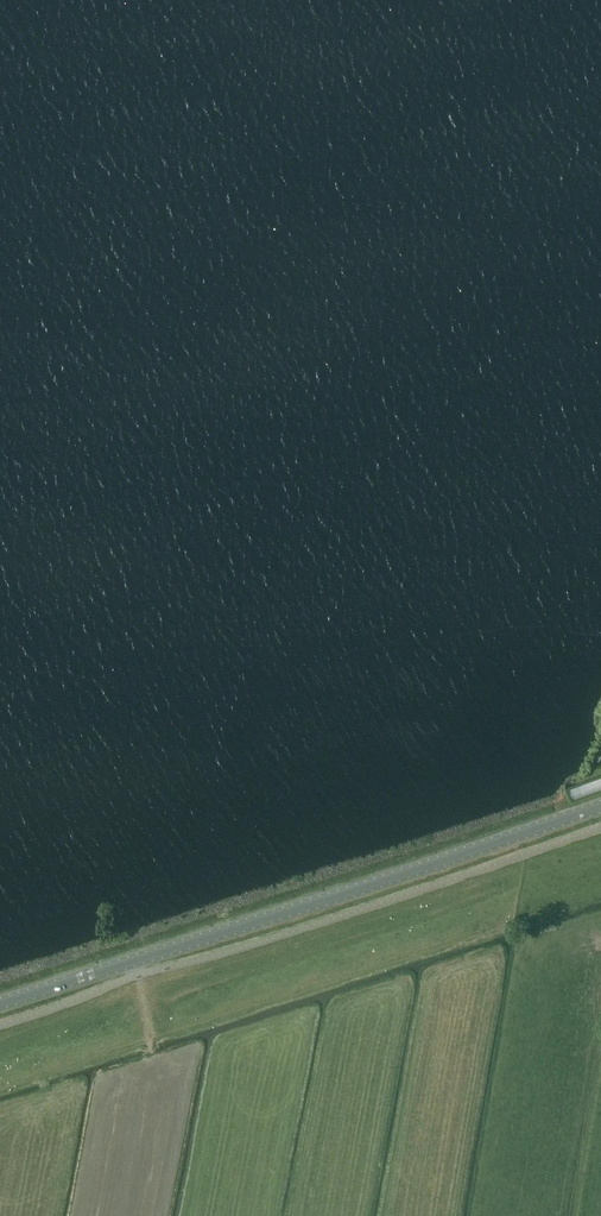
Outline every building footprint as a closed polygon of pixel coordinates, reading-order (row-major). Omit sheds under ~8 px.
[(569,784),(571,793),(600,786),(600,777),(569,784)]
